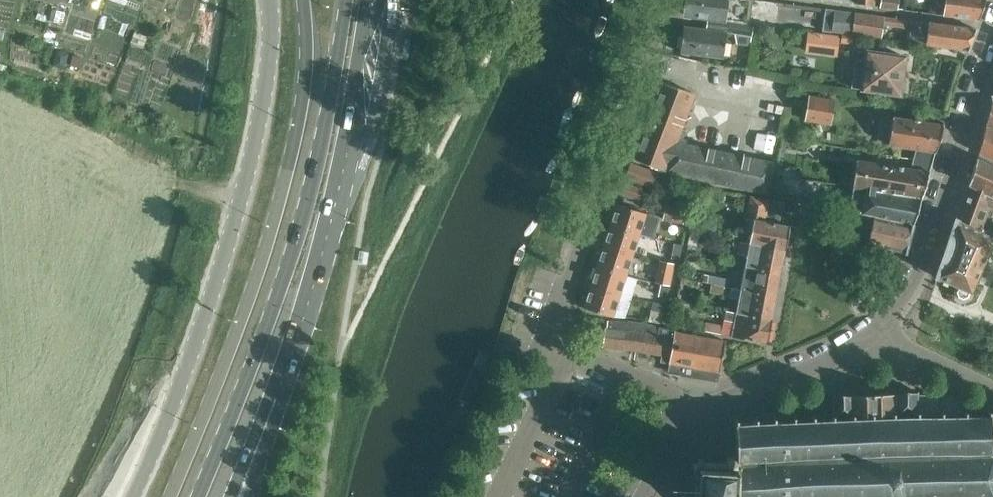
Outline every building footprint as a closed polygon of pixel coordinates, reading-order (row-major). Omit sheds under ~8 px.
[(708,16),(726,18),(728,0),(687,0),(685,13),(708,16)] [(899,0),(882,0),(881,7),(898,9),(899,0)] [(945,16),(980,20),(987,0),(947,0),(945,16)] [(851,36),(854,12),(828,9),(825,32),(835,33),(851,36)] [(854,12),(851,36),(881,40),(883,29),(884,24),(911,28),(908,42),(968,51),(976,28),(929,22),(909,18),(909,19),(854,12)] [(751,21),(726,18),(708,16),(707,28),(684,25),(681,51),(722,57),(726,30),(749,34),(751,21)] [(58,50),(54,65),(65,69),(69,53),(58,50)] [(901,95),(906,57),(868,51),(865,68),(857,67),(855,88),(862,89),(901,95)] [(74,55),(71,65),(80,67),(83,57),(74,55)] [(769,195),(776,162),(679,140),(696,95),(663,82),(634,159),(665,172),(665,173),(769,195)] [(832,125),(836,99),(809,95),(805,121),(832,125)] [(913,160),(933,163),(936,153),(945,125),(893,117),(889,145),(917,150),(913,160)] [(987,124),(979,152),(992,159),(992,127),(987,124)] [(957,218),(982,230),(991,207),(992,209),(992,165),(977,157),(969,185),(957,218)] [(858,213),(912,224),(912,223),(915,224),(933,163),(913,160),(913,161),(912,167),(857,159),(849,212),(858,214),(858,213)] [(650,186),(656,171),(631,162),(626,177),(650,186)] [(644,201),(648,190),(624,181),(620,194),(644,201)] [(750,243),(786,250),(791,226),(766,221),(770,199),(750,195),(746,218),(754,220),(750,243)] [(611,225),(641,234),(647,213),(617,204),(611,225)] [(667,205),(665,220),(684,224),(686,209),(677,207),(667,205)] [(770,208),(767,219),(774,221),(777,209),(770,208)] [(905,252),(912,224),(858,213),(858,214),(849,212),(843,210),(840,222),(860,226),(857,241),(905,252)] [(691,231),(700,232),(704,212),(695,211),(691,231)] [(982,230),(957,218),(956,217),(936,276),(958,286),(955,292),(957,297),(963,300),(970,297),(992,247),(992,236),(982,230)] [(634,255),(641,234),(611,225),(604,245),(634,255)] [(691,231),(688,244),(698,246),(700,232),(691,231)] [(681,259),(684,245),(674,243),(672,258),(681,259)] [(786,250),(750,243),(745,266),(781,273),(786,250)] [(634,255),(604,245),(598,266),(628,275),(634,255)] [(662,278),(672,280),(676,263),(666,261),(662,278)] [(628,275),(598,266),(591,286),(621,296),(628,275)] [(745,266),(741,289),(777,296),(781,273),(745,266)] [(708,275),(707,283),(730,287),(731,279),(709,274),(709,275),(708,275)] [(662,283),(659,294),(667,296),(669,284),(662,283)] [(741,289),(730,287),(707,283),(712,284),(710,292),(731,296),(728,311),(772,319),(777,296),(741,289)] [(621,296),(591,286),(584,308),(614,317),(621,296)] [(654,302),(652,310),(663,312),(665,304),(654,302)] [(772,319),(728,311),(727,319),(735,320),(733,327),(731,336),(768,343),(772,319)] [(660,326),(640,322),(627,320),(627,322),(608,321),(607,327),(606,327),(602,347),(635,350),(662,355),(660,362),(671,364),(669,372),(718,381),(719,372),(721,372),(727,340),(677,331),(660,328),(660,326)] [(723,327),(706,324),(705,330),(721,333),(723,327)] [(992,418),(992,414),(991,410),(987,410),(987,414),(967,415),(967,410),(964,411),(964,395),(918,394),(919,392),(896,393),(852,396),(852,395),(833,395),(833,414),(832,414),(832,419),(816,419),(816,415),(812,415),(812,420),(797,420),(796,416),(792,416),(793,420),(777,421),(777,417),(773,417),(773,421),(759,422),(759,418),(755,418),(755,422),(740,423),(739,419),(735,419),(736,423),(737,456),(735,459),(734,457),(729,457),(726,460),(726,463),(703,462),(703,457),(697,457),(697,461),(695,461),(695,463),(691,462),(691,469),(695,469),(694,476),(697,478),(696,489),(694,491),(693,496),(992,496),(992,432),(992,418)]
